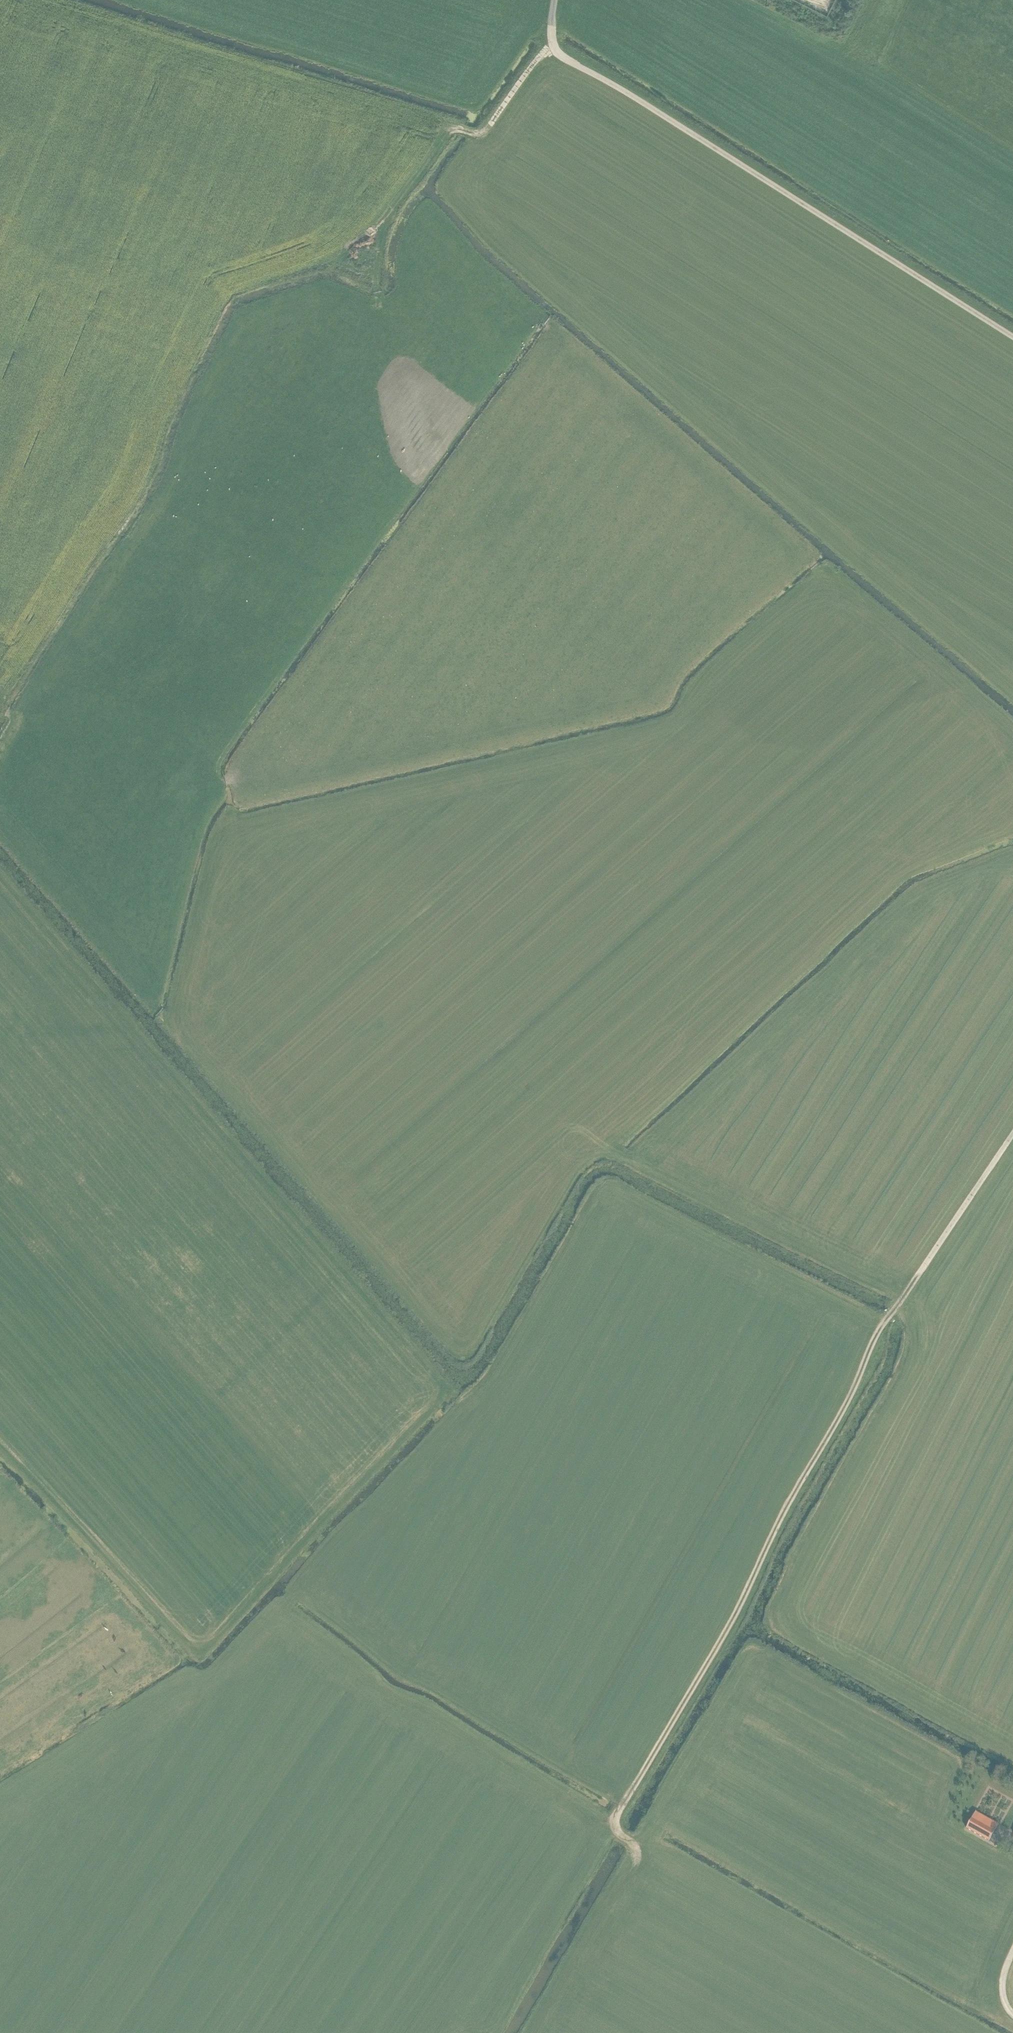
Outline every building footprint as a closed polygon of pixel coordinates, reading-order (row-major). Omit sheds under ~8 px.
[(972,1818),(966,1829),(989,1841),(995,1831),(972,1818)]
